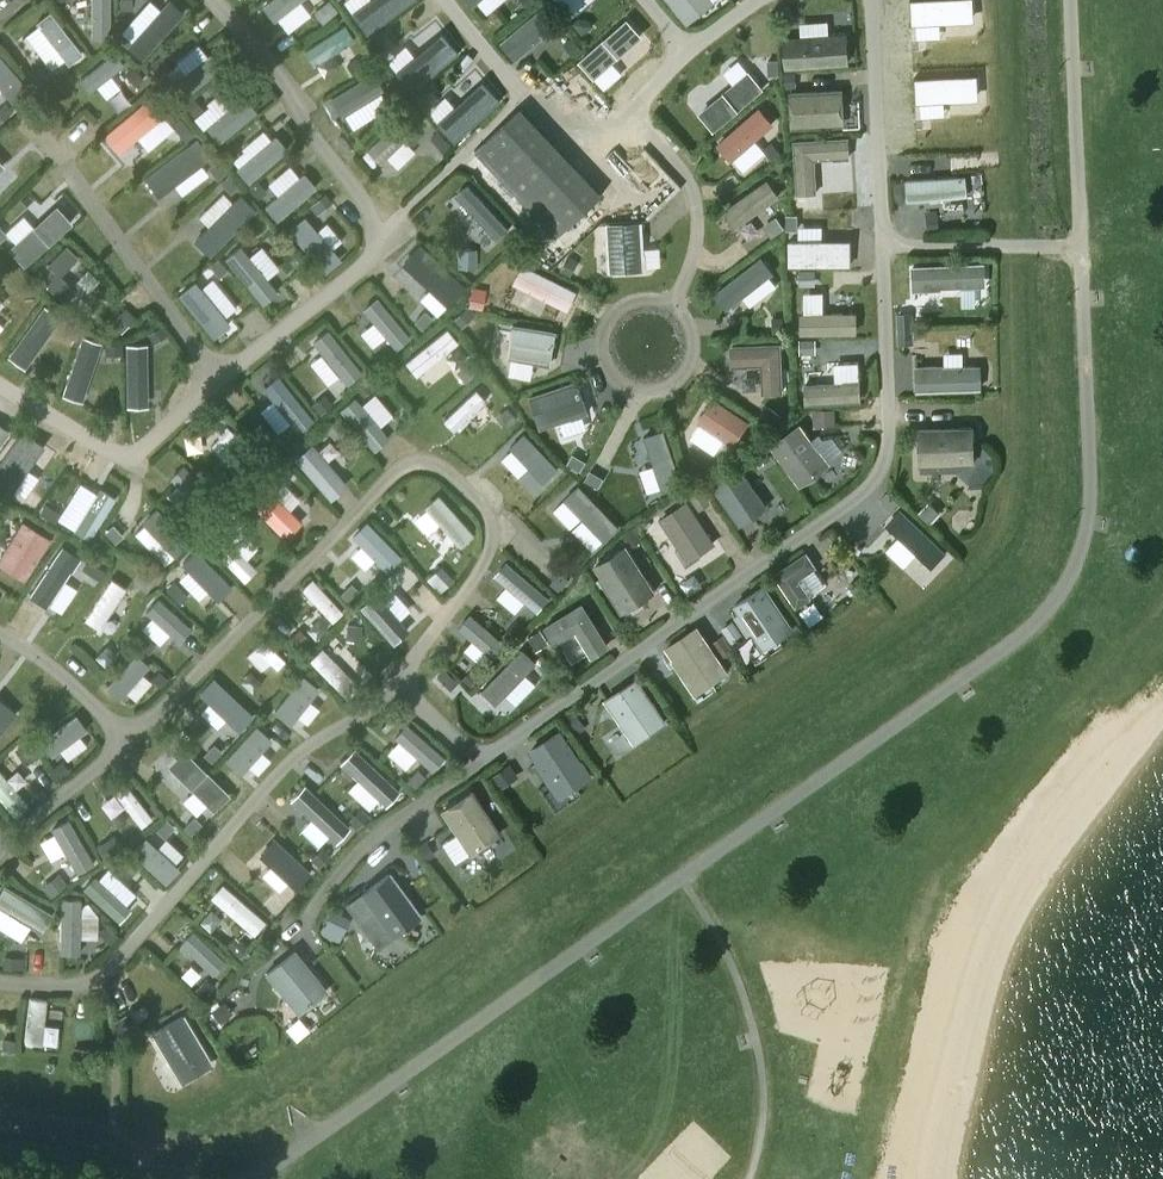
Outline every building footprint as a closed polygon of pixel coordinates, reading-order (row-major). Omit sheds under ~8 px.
[(91,42),(110,42),(110,0),(91,0),(91,42)] [(119,12),(131,12),(131,0),(120,0),(119,12)] [(272,24),(303,0),(273,0),(261,9),(272,24)] [(417,1),(416,0),(372,0),(349,17),(365,38),(417,1)] [(472,10),(484,0),(464,0),(472,10)] [(534,0),(519,0),(527,11),(536,2),(534,0)] [(569,11),(586,0),(562,0),(569,11)] [(710,0),(664,0),(687,28),(715,5),(710,0)] [(972,0),(909,3),(910,28),(973,25),(972,0)] [(185,16),(169,2),(127,49),(142,63),(185,16)] [(312,15),(321,26),(336,14),(328,3),(312,15)] [(796,23),(787,5),(775,11),(783,29),(796,23)] [(544,9),(500,46),(515,63),(558,27),(544,9)] [(82,58),(50,16),(36,27),(68,68),(82,58)] [(642,41),(627,23),(578,64),(594,82),(642,41)] [(303,53),(312,70),(353,43),(344,27),(303,53)] [(899,50),(947,48),(946,31),(899,32),(899,50)] [(383,47),(374,35),(364,42),(373,55),(383,47)] [(849,68),(846,35),(782,39),(785,72),(849,68)] [(393,76),(410,95),(459,56),(442,36),(393,76)] [(582,52),(571,38),(563,46),(573,59),(582,52)] [(79,81),(89,96),(125,68),(114,55),(79,81)] [(13,110),(32,95),(0,58),(0,95),(13,110)] [(171,70),(160,58),(151,65),(161,77),(171,70)] [(209,58),(173,87),(183,102),(221,73),(209,58)] [(361,71),(355,61),(345,67),(352,79),(361,71)] [(779,77),(779,62),(767,63),(768,78),(779,77)] [(143,81),(133,68),(124,75),(134,89),(143,81)] [(764,93),(749,74),(699,118),(714,135),(764,93)] [(784,91),(796,90),(795,75),(784,76),(784,91)] [(328,102),(339,120),(382,92),(371,76),(328,102)] [(977,78),(914,82),(915,106),(977,103),(977,78)] [(437,128),(454,145),(501,104),(482,85),(437,128)] [(845,129),(843,92),(788,94),(790,133),(845,129)] [(105,138),(120,156),(170,113),(156,94),(105,138)] [(202,110),(192,99),(184,107),(194,119),(202,110)] [(257,116),(244,99),(206,131),(220,146),(257,116)] [(774,128),(760,110),(718,147),(731,165),(774,128)] [(556,241),(603,198),(521,111),(474,155),(556,241)] [(366,153),(379,167),(420,126),(408,112),(366,153)] [(195,137),(181,120),(172,127),(186,144),(195,137)] [(451,147),(437,133),(429,140),(444,156),(451,147)] [(288,153),(275,138),(236,173),(249,187),(288,153)] [(816,164),(850,163),(849,138),(793,144),(797,198),(817,197),(816,164)] [(158,202),(211,161),(197,142),(144,181),(158,202)] [(782,156),(772,144),(763,151),(773,164),(782,156)] [(221,153),(230,162),(236,155),(227,146),(221,153)] [(207,170),(216,183),(226,175),(217,163),(207,170)] [(963,169),(967,190),(983,187),(980,167),(963,169)] [(317,191),(304,175),(265,209),(278,224),(317,191)] [(239,187),(228,177),(221,185),(232,195),(239,187)] [(964,177),(903,182),(906,204),(966,199),(964,177)] [(767,183),(723,214),(736,231),(780,200),(767,183)] [(249,191),(259,201),(266,194),(256,184),(249,191)] [(498,242),(509,233),(467,187),(456,199),(498,242)] [(311,208),(318,216),(332,205),(325,197),(311,208)] [(240,198),(194,245),(210,259),(257,213),(240,198)] [(56,209),(8,253),(24,270),(72,226),(56,209)] [(785,231),(776,219),(763,228),(771,241),(785,231)] [(245,232),(253,240),(267,228),(260,220),(245,232)] [(342,263),(305,220),(288,234),(324,278),(342,263)] [(641,225),(606,227),(608,276),(644,274),(641,225)] [(851,243),(788,244),(789,270),(853,269),(851,243)] [(446,310),(464,290),(418,246),(401,268),(446,310)] [(279,296),(240,248),(225,261),(263,309),(279,296)] [(78,261),(66,249),(34,277),(63,306),(74,292),(61,279),(78,261)] [(477,251),(458,251),(457,270),(476,272),(477,251)] [(577,263),(567,258),(560,273),(570,278),(577,263)] [(218,261),(210,268),(218,281),(227,273),(218,261)] [(774,277),(762,262),(714,299),(727,314),(774,277)] [(984,266),(909,269),(911,294),(985,289),(984,266)] [(95,277),(88,268),(82,280),(89,287),(95,277)] [(576,295),(522,268),(512,288),(567,315),(576,295)] [(815,273),(799,273),(799,288),(815,288),(815,273)] [(200,284),(223,310),(234,301),(211,275),(200,284)] [(178,299),(213,342),(231,329),(195,285),(178,299)] [(471,289),(468,309),(482,312),(485,292),(471,289)] [(409,340),(377,301),(361,313),(395,354),(409,340)] [(8,360),(25,373),(60,321),(44,311),(8,360)] [(135,320),(125,311),(110,326),(120,336),(135,320)] [(432,320),(424,314),(414,326),(421,333),(432,320)] [(913,315),(896,316),(896,347),(913,347),(913,315)] [(857,338),(857,318),(800,317),(800,339),(857,338)] [(162,327),(147,337),(153,346),(168,337),(162,327)] [(555,335),(512,328),(506,362),(550,370),(555,335)] [(404,367),(415,380),(457,346),(446,331),(404,367)] [(362,374),(327,334),(312,345),(346,388),(362,374)] [(82,406),(102,347),(82,340),(63,398),(82,406)] [(148,411),(147,348),(126,348),(126,411),(148,411)] [(781,348),(730,348),(731,371),(761,370),(762,397),(783,398),(781,348)] [(979,368),(913,368),(914,395),(980,392),(979,368)] [(313,423),(278,379),(262,392),(297,437),(313,423)] [(860,383),(804,388),(806,409),(862,406),(860,383)] [(528,401),(540,433),(588,417),(577,384),(528,401)] [(485,403),(475,392),(443,424),(452,436),(485,403)] [(388,441),(354,401),(338,415),(372,455),(388,441)] [(749,425),(713,402),(697,425),(733,451),(749,425)] [(778,417),(765,408),(757,419),(770,428),(778,417)] [(516,422),(507,411),(496,420),(505,432),(516,422)] [(835,411),(813,412),(813,430),(836,428),(835,411)] [(227,428),(218,439),(249,468),(257,458),(227,428)] [(830,468),(800,429),(770,449),(800,491),(830,468)] [(971,431),(917,432),(917,471),(973,468),(971,431)] [(43,451),(22,434),(0,466),(0,496),(8,502),(43,451)] [(682,488),(664,434),(644,440),(663,496),(682,488)] [(558,473),(524,437),(508,451),(544,487),(558,473)] [(346,490),(311,448),(294,463),(329,505),(346,490)] [(771,461),(762,448),(750,457),(759,470),(771,461)] [(585,464),(572,457),(566,466),(580,474),(585,464)] [(706,469),(689,459),(684,469),(701,479),(706,469)] [(184,468),(170,482),(205,517),(219,502),(184,468)] [(767,511),(740,472),(711,488),(739,531),(767,511)] [(604,482),(591,473),(584,484),(598,492),(604,482)] [(60,478),(51,502),(73,511),(82,487),(60,478)] [(246,504),(285,542),(302,526),(264,487),(246,504)] [(475,529),(439,489),(425,501),(460,542),(475,529)] [(619,530),(578,489),(564,503),(604,546),(619,530)] [(73,535),(90,545),(116,501),(100,491),(73,535)] [(711,506),(703,492),(690,499),(699,514),(711,506)] [(715,548),(687,504),(659,522),(687,568),(715,548)] [(939,516),(927,506),(918,515),(930,526),(939,516)] [(134,535),(164,568),(190,546),(156,511),(134,535)] [(945,555),(899,513),(884,529),(930,573),(945,555)] [(402,550),(367,515),(353,531),(387,566),(402,550)] [(25,587),(51,543),(23,525),(0,562),(0,570),(25,587)] [(257,574),(225,541),(213,553),(245,586),(257,574)] [(61,549),(28,600),(47,612),(80,562),(61,549)] [(655,597),(625,549),(593,570),(622,619),(655,597)] [(219,605),(232,590),(197,555),(182,569),(219,605)] [(550,595),(505,556),(493,570),(538,608),(550,595)] [(816,572),(807,556),(773,578),(796,612),(811,603),(800,584),(816,572)] [(453,577),(441,562),(427,576),(440,589),(453,577)] [(568,576),(559,567),(549,579),(557,587),(568,576)] [(343,607),(313,574),(302,587),(332,619),(343,607)] [(702,589),(695,577),(680,587),(688,598),(702,589)] [(413,620),(428,606),(402,578),(387,592),(413,620)] [(357,587),(349,579),(338,589),(347,596),(357,587)] [(848,590),(855,598),(866,589),(859,580),(848,590)] [(820,606),(833,597),(823,582),(810,591),(820,606)] [(83,625),(99,635),(127,591),(111,583),(83,625)] [(795,634),(765,588),(734,608),(763,655),(795,634)] [(607,642),(580,599),(542,621),(553,640),(573,630),(590,655),(607,642)] [(191,633),(159,602),(146,615),(178,645),(191,633)] [(801,615),(810,628),(823,620),(813,606),(801,615)] [(508,643),(469,610),(456,622),(494,656),(508,643)] [(326,623),(316,616),(304,624),(313,635),(326,623)] [(360,621),(345,619),(343,636),(359,638),(360,621)] [(722,629),(731,646),(742,639),(733,623),(722,629)] [(308,637),(298,627),(287,635),(296,645),(308,637)] [(729,678),(696,630),(665,651),(695,700),(729,678)] [(262,635),(253,643),(278,668),(287,659),(262,635)] [(344,669),(319,643),(307,656),(334,681),(344,669)] [(493,701),(534,658),(520,644),(479,687),(493,701)] [(452,655),(435,672),(450,686),(468,669),(452,655)] [(120,703),(150,670),(135,658),(106,691),(120,703)] [(289,721),(320,682),(303,670),(273,709),(289,721)] [(665,716),(635,670),(602,693),(632,740),(665,716)] [(240,726),(255,710),(214,672),(198,687),(240,726)] [(13,709),(0,699),(0,726),(13,709)] [(563,715),(576,732),(585,725),(572,708),(563,715)] [(36,735),(49,752),(85,726),(74,711),(36,735)] [(395,733),(433,766),(445,752),(407,719),(395,733)] [(240,770),(272,733),(256,720),(224,756),(240,770)] [(617,721),(602,731),(615,751),(630,741),(617,721)] [(590,771),(557,724),(525,747),(556,795),(590,771)] [(211,759),(222,747),(214,739),(203,751),(211,759)] [(29,740),(14,748),(21,761),(36,753),(29,740)] [(383,802),(400,785),(355,742),(338,759),(383,802)] [(214,807),(230,790),(185,743),(168,760),(214,807)] [(520,773),(512,760),(493,773),(501,786),(520,773)] [(416,785),(426,774),(417,766),(407,776),(416,785)] [(11,809),(26,799),(0,768),(0,796),(11,809)] [(138,823),(152,815),(125,778),(113,787),(138,823)] [(291,795),(336,837),(351,822),(305,780),(291,795)] [(501,828),(473,784),(442,804),(470,850),(501,828)] [(114,790),(101,796),(108,810),(121,804),(114,790)] [(357,825),(369,813),(361,805),(349,817),(357,825)] [(190,831),(200,820),(191,813),(182,821),(190,831)] [(77,868),(93,857),(67,814),(51,823),(77,868)] [(164,880),(180,863),(146,830),(132,848),(164,880)] [(313,868),(275,832),(259,848),(296,883),(313,868)] [(425,857),(434,852),(427,839),(418,844),(425,857)] [(311,854),(320,862),(331,851),(323,843),(311,854)] [(423,911),(391,865),(346,898),(378,944),(423,911)] [(119,916),(131,903),(95,869),(82,883),(119,916)] [(254,932),(266,917),(222,879),(210,894),(254,932)] [(40,927),(52,909),(4,881),(0,886),(0,903),(40,927)] [(60,949),(79,950),(81,895),(61,895),(60,949)] [(201,917),(213,927),(222,916),(211,906),(201,917)] [(350,915),(331,906),(318,934),(338,943),(350,915)] [(210,971),(224,957),(191,926),(177,939),(210,971)] [(227,939),(238,953),(248,945),(237,931),(227,939)] [(328,986),(296,943),(265,968),(298,1010),(328,986)] [(179,970),(190,980),(200,970),(189,961),(179,970)] [(195,988),(203,995),(215,984),(207,976),(195,988)] [(44,995),(26,993),(21,1038),(40,1041),(44,995)] [(221,1018),(231,1009),(222,997),(212,1006),(221,1018)] [(213,1060),(184,1010),(152,1028),(180,1079),(213,1060)] [(292,1037),(308,1027),(298,1011),(282,1021),(292,1037)] [(2,1036),(2,1049),(14,1050),(15,1037),(2,1036)] [(72,1045),(72,1059),(94,1060),(94,1046),(72,1045)]
